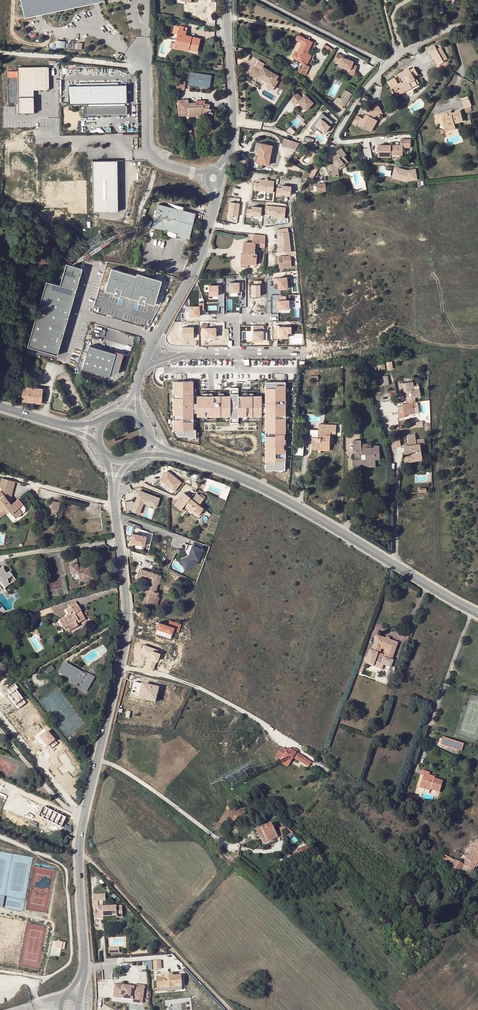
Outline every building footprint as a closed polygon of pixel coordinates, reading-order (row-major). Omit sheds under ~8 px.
[(24,16),(35,13),(34,9),(42,7),(43,12),(91,2),(90,0),(21,0),(24,16)] [(179,27),(177,34),(175,43),(174,46),(179,48),(189,50),(189,49),(197,51),(201,39),(186,35),(187,28),(179,25),(179,27)] [(301,62),(306,65),(311,56),(307,54),(313,43),(299,35),(298,35),(297,36),(296,36),(295,37),(295,40),(296,41),(301,44),(296,53),(295,52),(293,53),(292,55),(291,56),(292,58),(301,62)] [(322,49),(330,53),(332,49),(324,45),(322,49)] [(443,61),(436,50),(434,47),(429,49),(431,52),(429,53),(437,66),(444,62),(443,61)] [(440,48),(436,50),(443,61),(447,59),(440,48)] [(342,55),(337,53),(334,61),(339,63),(338,65),(350,70),(348,73),(353,75),(357,65),(352,64),(353,61),(346,58),(341,57),(342,55)] [(309,67),(306,65),(301,62),(296,71),(304,75),(309,67)] [(49,66),(18,67),(18,77),(8,77),(8,102),(18,102),(19,113),(34,112),(34,90),(49,89),(49,66)] [(256,76),(260,70),(254,66),(249,75),(255,78),(256,76)] [(278,76),(262,66),(260,70),(256,76),(260,78),(259,79),(261,80),(262,79),(272,86),(278,76)] [(396,88),(399,92),(410,86),(411,89),(417,86),(414,81),(416,80),(414,77),(418,75),(414,68),(410,71),(410,72),(405,74),(404,71),(397,75),(401,82),(398,84),(395,78),(387,82),(391,90),(396,88)] [(213,75),(194,72),(193,82),(211,84),(213,75)] [(188,81),(177,80),(176,88),(187,90),(188,81)] [(127,85),(68,86),(68,104),(127,103),(127,85)] [(410,86),(399,92),(401,95),(411,89),(410,86)] [(350,93),(345,90),(340,99),(337,98),(334,102),(342,106),(342,105),(350,93)] [(313,103),(305,94),(302,97),(298,93),(290,100),(295,105),(297,102),(306,110),(313,103)] [(352,94),(350,93),(342,105),(345,107),(352,94)] [(467,97),(461,98),(464,108),(470,107),(467,97)] [(188,100),(178,101),(179,116),(189,115),(189,117),(200,116),(201,114),(207,115),(207,116),(207,117),(208,118),(210,118),(211,118),(212,117),(213,115),(213,113),(212,112),(211,112),(210,111),(210,110),(208,109),(210,105),(204,103),(204,106),(196,106),(196,103),(188,103),(188,100)] [(369,111),(365,119),(364,118),(357,115),(352,123),(357,126),(358,124),(371,131),(377,121),(373,118),(375,116),(382,112),(377,103),(372,106),(373,107),(374,108),(369,111)] [(127,105),(86,106),(86,115),(127,114),(127,105)] [(368,110),(364,118),(365,119),(369,111),(374,108),(373,107),(368,110)] [(448,112),(434,116),(436,125),(442,123),(445,130),(449,129),(449,128),(454,126),(454,124),(457,123),(458,124),(463,122),(460,111),(451,113),(451,115),(449,115),(448,112)] [(333,122),(322,113),(316,120),(317,120),(316,122),(315,121),(310,127),(315,131),(318,128),(324,133),(333,122)] [(289,140),(284,138),(282,145),(295,149),(299,143),(292,141),(292,140),(289,140)] [(378,145),(378,157),(391,157),(391,155),(403,155),(403,147),(411,147),(411,139),(400,139),(400,145),(378,145)] [(267,145),(261,144),(259,152),(257,152),(254,167),(261,168),(262,163),(268,164),(272,148),(267,147),(267,145)] [(338,176),(338,168),(344,164),(344,165),(348,163),(344,157),(345,156),(341,149),(336,152),(338,153),(334,156),(335,159),(332,161),(334,163),(332,165),(327,165),(327,172),(332,172),(333,177),(338,176)] [(117,160),(92,161),(93,212),(118,211),(117,160)] [(407,171),(395,168),(393,177),(407,181),(416,179),(415,170),(407,171)] [(265,180),(259,179),(259,183),(255,182),(254,190),(273,192),(274,181),(267,180),(265,180)] [(324,184),(315,185),(315,193),(324,192),(324,184)] [(281,188),(277,188),(276,196),(280,196),(281,194),(290,195),(291,186),(282,185),(281,188)] [(168,202),(167,206),(187,211),(188,208),(168,202)] [(240,203),(230,202),(228,215),(238,216),(240,203)] [(158,204),(152,226),(158,228),(161,228),(178,233),(178,236),(180,236),(189,238),(195,214),(187,211),(167,206),(158,204)] [(265,205),(264,213),(268,213),(268,214),(274,215),(277,215),(276,218),(285,219),(286,207),(265,205)] [(262,207),(252,206),(252,209),(247,209),(246,217),(251,217),(251,215),(261,216),(262,207)] [(179,238),(180,236),(178,236),(178,233),(161,228),(160,233),(179,238)] [(288,228),(277,229),(278,238),(281,238),(281,243),(279,244),(279,247),(278,247),(278,252),(289,251),(289,255),(278,256),(279,268),(292,267),(291,255),(295,255),(294,251),(290,251),(289,240),(288,228)] [(243,253),(243,264),(248,264),(257,264),(257,246),(255,246),(255,244),(259,244),(259,248),(263,248),(264,236),(251,234),(251,243),(243,243),(243,253)] [(47,281),(27,346),(58,355),(83,268),(66,263),(60,285),(47,281)] [(145,302),(155,305),(162,280),(137,273),(136,275),(112,268),(105,291),(114,293),(113,295),(120,297),(121,295),(139,300),(138,302),(145,304),(145,302)] [(287,288),(286,277),(273,278),(274,284),(278,283),(278,289),(287,288)] [(261,280),(254,280),(254,284),(252,284),(252,296),(260,296),(260,284),(261,284),(261,280)] [(243,282),(229,282),(229,292),(239,292),(239,290),(243,290),(243,282)] [(222,285),(209,285),(209,295),(218,295),(218,293),(222,293),(222,285)] [(286,296),(280,296),(280,300),(277,300),(277,309),(289,309),(289,300),(286,300),(286,296)] [(199,306),(190,306),(190,316),(199,316),(199,309),(203,309),(203,303),(199,303),(199,306)] [(208,324),(201,324),(201,328),(204,328),(204,337),(216,337),(216,328),(208,328),(208,324)] [(288,337),(288,332),(291,332),(291,326),(280,326),(280,325),(276,325),(276,330),(279,330),(279,337),(288,337)] [(194,327),(182,327),(182,336),(186,336),(186,338),(194,338),(194,327)] [(263,331),(253,331),(253,340),(262,340),(262,341),(267,341),(267,332),(263,332),(263,331)] [(123,356),(90,346),(83,369),(109,377),(118,373),(123,356)] [(382,378),(375,380),(376,387),(389,385),(387,376),(382,377),(382,378)] [(193,381),(173,381),(173,389),(173,394),(173,396),(173,402),(173,407),(173,413),(173,420),(173,425),(173,430),(174,430),(178,436),(188,436),(188,438),(195,438),(195,437),(195,432),(195,429),(192,429),(192,424),(192,419),(192,412),(197,412),(197,416),(201,416),(212,416),(223,416),(228,416),(230,416),(230,423),(238,423),(238,417),(242,417),(252,416),(262,416),(262,412),(264,412),(264,426),(265,431),(265,442),(264,452),(264,464),(265,470),(265,471),(277,471),(282,471),(284,471),(284,457),(284,449),(283,449),(283,443),(285,443),(285,438),(284,438),(284,433),(285,433),(285,428),(285,423),(285,419),(285,413),(285,407),(285,401),(285,392),(285,387),(285,382),(265,382),(264,384),(265,390),(265,404),(262,404),(262,396),(253,396),(242,396),(239,396),(239,389),(229,389),(229,396),(223,396),(218,396),(212,396),(201,396),(196,396),(196,404),(193,404),(193,393),(193,388),(193,381)] [(404,388),(406,399),(415,397),(416,397),(415,390),(413,381),(399,384),(400,388),(404,388)] [(19,402),(24,404),(24,402),(41,404),(42,389),(23,388),(22,400),(20,400),(19,402)] [(412,398),(406,399),(406,403),(403,404),(403,406),(397,407),(399,419),(405,418),(405,416),(415,414),(413,403),(412,398)] [(337,425),(321,424),(321,430),(319,429),(318,438),(315,438),(315,442),(312,442),(311,450),(320,450),(320,446),(330,447),(330,435),(336,435),(337,425)] [(408,439),(409,447),(421,445),(421,447),(424,446),(424,440),(417,441),(416,437),(408,439)] [(402,438),(394,439),(394,447),(402,446),(402,438)] [(380,459),(380,446),(374,446),(375,448),(372,448),(371,444),(362,444),(362,441),(352,441),(354,451),(357,451),(357,453),(355,454),(355,460),(361,460),(361,468),(367,468),(367,466),(376,465),(375,459),(380,459)] [(407,454),(408,459),(413,458),(414,460),(423,459),(421,447),(421,445),(409,447),(404,447),(406,454),(407,454)] [(167,471),(160,480),(174,491),(181,482),(167,471)] [(4,490),(9,496),(10,496),(13,485),(6,483),(4,490)] [(160,498),(141,491),(139,494),(141,495),(140,497),(138,496),(135,502),(133,501),(133,500),(125,501),(126,511),(130,510),(139,514),(143,502),(156,507),(160,498)] [(185,504),(198,514),(203,508),(199,505),(204,499),(197,493),(192,499),(190,498),(190,497),(184,492),(175,505),(181,509),(183,507),(184,506),(185,504)] [(8,499),(4,495),(0,498),(0,509),(3,512),(6,510),(7,512),(9,510),(16,518),(23,512),(24,510),(25,508),(24,507),(24,505),(18,499),(14,502),(12,504),(8,499)] [(60,502),(53,501),(51,509),(58,511),(60,502)] [(197,516),(198,514),(185,504),(184,506),(197,516)] [(146,536),(133,533),(131,543),(145,546),(146,536)] [(182,564),(198,569),(205,547),(192,544),(188,558),(185,557),(182,564)] [(80,580),(81,579),(92,578),(91,572),(88,572),(88,568),(88,565),(78,566),(77,563),(71,565),(72,572),(79,571),(80,580)] [(9,573),(6,574),(2,568),(0,569),(0,583),(4,589),(12,583),(15,581),(9,573)] [(156,596),(157,597),(159,593),(155,592),(158,583),(159,584),(160,580),(157,579),(159,574),(141,569),(138,578),(148,581),(144,591),(143,594),(142,598),(148,600),(147,604),(153,606),(156,596)] [(14,586),(12,583),(4,589),(7,592),(14,586)] [(66,617),(62,619),(67,627),(75,622),(78,621),(78,622),(84,619),(77,606),(78,606),(75,602),(69,605),(70,608),(65,611),(67,615),(66,616),(66,617)] [(160,620),(157,633),(173,638),(175,630),(180,631),(183,623),(171,619),(169,623),(160,620)] [(75,622),(67,627),(69,631),(78,627),(76,624),(75,622)] [(26,633),(29,632),(27,628),(24,624),(21,625),(23,630),(24,629),(26,633)] [(392,661),(398,643),(389,640),(389,642),(385,640),(386,639),(377,636),(372,651),(370,651),(365,663),(373,666),(374,665),(375,662),(384,665),(391,668),(393,661),(392,661)] [(389,649),(381,646),(377,655),(385,658),(389,649)] [(80,684),(82,680),(85,675),(81,673),(64,663),(58,673),(70,680),(69,682),(76,686),(78,683),(80,684)] [(83,671),(81,673),(85,675),(80,684),(82,685),(80,689),(86,692),(95,677),(83,671)] [(156,701),(159,688),(134,682),(131,695),(156,701)] [(440,744),(461,751),(464,744),(443,737),(440,744)] [(302,764),(305,759),(306,758),(296,753),(288,748),(287,751),(282,748),(276,757),(281,760),(282,758),(290,763),(293,758),(302,764)] [(290,763),(282,758),(281,760),(280,762),(288,767),(290,763)] [(305,759),(302,764),(308,767),(311,762),(305,759)] [(318,761),(316,765),(324,770),(326,766),(318,761)] [(330,769),(326,766),(324,770),(316,765),(313,769),(325,777),(330,769)] [(428,778),(429,775),(430,773),(422,770),(421,774),(417,787),(420,788),(420,785),(430,789),(430,790),(439,792),(443,781),(434,778),(433,779),(428,778)] [(449,805),(436,801),(434,807),(447,810),(449,805)] [(278,837),(274,829),(271,824),(267,826),(266,825),(261,828),(262,829),(257,831),(260,837),(264,835),(268,842),(278,837)] [(280,827),(274,829),(278,837),(284,834),(281,829),(280,826),(280,827)] [(466,859),(463,865),(468,867),(473,870),(477,862),(477,840),(466,859)] [(451,869),(459,873),(460,870),(463,865),(455,861),(453,865),(452,865),(454,860),(453,860),(444,855),(440,862),(451,868),(451,869)] [(468,867),(463,865),(460,870),(470,876),(473,870),(468,867)] [(299,890),(292,884),(290,887),(296,893),(299,890)] [(99,918),(103,918),(103,917),(117,916),(117,918),(122,918),(122,906),(103,907),(103,905),(98,905),(98,901),(106,900),(105,894),(94,895),(94,908),(99,908),(99,912),(99,918)] [(65,949),(66,941),(57,940),(56,947),(65,949)] [(157,980),(157,988),(182,987),(182,985),(181,975),(173,976),(173,974),(165,974),(165,977),(157,977),(157,980)] [(133,1000),(133,997),(143,998),(145,985),(134,984),(134,987),(115,984),(113,997),(133,1000)]
